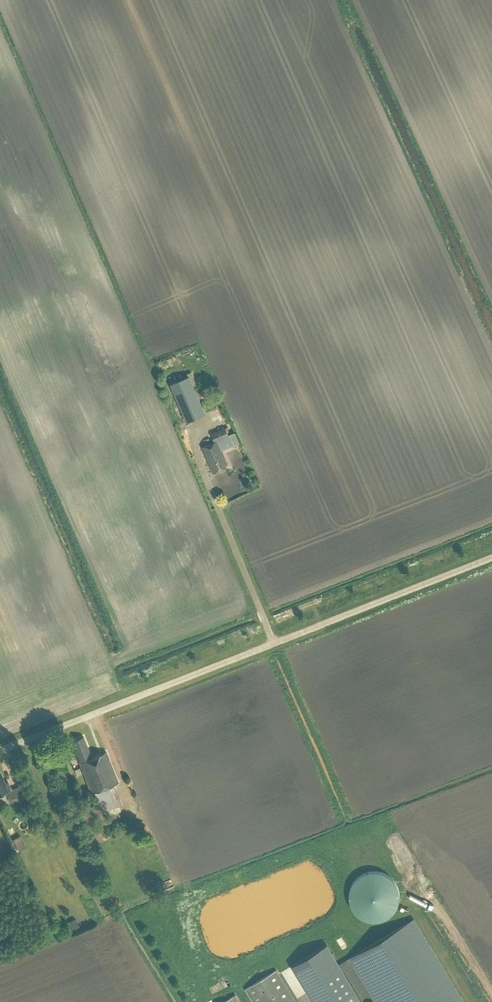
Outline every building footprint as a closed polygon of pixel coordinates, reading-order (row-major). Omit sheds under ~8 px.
[(170,383),(187,422),(207,413),(190,375),(170,383)] [(211,432),(215,441),(229,435),(226,426),(211,432)] [(203,447),(214,472),(226,467),(225,464),(228,462),(219,440),(203,447)] [(93,792),(100,811),(120,804),(118,801),(120,800),(114,783),(118,781),(106,751),(91,757),(83,736),(72,741),(80,761),(79,761),(91,792),(93,792)] [(4,782),(0,772),(0,793),(6,791),(10,802),(26,795),(22,785),(11,789),(8,781),(4,782)] [(11,827),(6,830),(8,835),(14,833),(11,827)] [(20,835),(13,839),(19,850),(26,846),(20,835)] [(350,885),(352,908),(367,919),(383,918),(390,909),(390,908),(393,907),(393,901),(395,898),(389,898),(387,900),(371,902),(369,900),(368,888),(380,872),(377,870),(360,871),(350,885)] [(77,918),(69,921),(73,929),(80,926),(77,918)] [(356,991),(343,970),(355,963),(378,1001),(464,1001),(413,919),(339,964),(327,944),(303,959),(293,965),(315,1001),(362,1001),(356,991)] [(276,969),(246,988),(254,1001),(296,1001),(276,969)]
